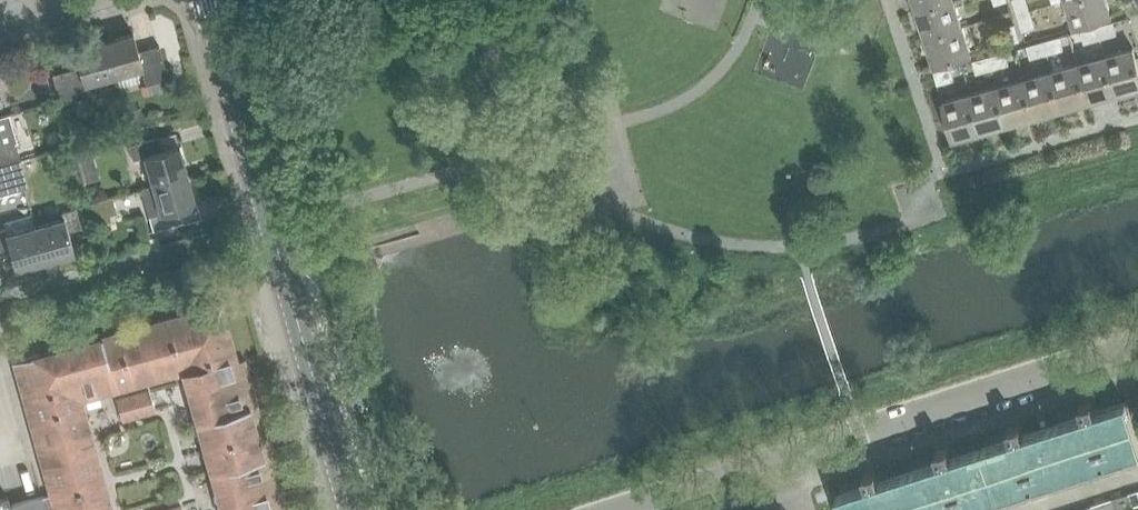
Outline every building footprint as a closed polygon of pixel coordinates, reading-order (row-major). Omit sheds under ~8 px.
[(955,0),(913,0),(917,13),(955,1),(955,0)] [(1026,0),(1012,0),(1017,15),(1030,11),(1026,0)] [(1107,0),(1068,0),(1065,1),(1074,28),(1112,16),(1107,0)] [(917,13),(926,39),(964,27),(955,1),(917,13)] [(1017,15),(1023,31),(1035,27),(1030,11),(1017,15)] [(1112,21),(1097,27),(1101,39),(1117,34),(1112,21)] [(1019,40),(1014,24),(1002,28),(1007,44),(1019,40)] [(964,27),(926,39),(935,67),(972,55),(964,27)] [(1101,39),(1097,27),(1081,32),(1085,45),(1101,39)] [(132,33),(103,41),(112,75),(116,74),(120,86),(139,81),(135,68),(139,67),(147,93),(169,87),(158,45),(137,51),(132,33)] [(1063,50),(1059,37),(1043,42),(1047,55),(1063,50)] [(78,66),(51,74),(59,103),(86,95),(82,83),(112,75),(103,41),(73,49),(78,66)] [(1047,55),(1043,42),(1027,46),(1030,59),(1047,55)] [(1106,56),(1116,95),(1137,89),(1137,65),(1133,48),(1106,56)] [(1005,52),(989,56),(993,70),(1009,65),(1005,52)] [(993,70),(989,56),(973,61),(977,75),(993,70)] [(1106,56),(1079,64),(1090,102),(1116,95),(1106,56)] [(1079,64),(1052,71),(1063,110),(1090,102),(1079,64)] [(951,67),(934,72),(938,85),(955,80),(951,67)] [(1036,117),(1063,110),(1052,71),(1025,78),(1036,117)] [(1025,78),(998,86),(1009,125),(1036,117),(1025,78)] [(998,86),(971,93),(982,132),(1009,125),(998,86)] [(954,140),(982,132),(971,93),(943,101),(954,140)] [(129,126),(145,120),(142,110),(126,115),(129,126)] [(0,116),(0,165),(20,159),(15,143),(7,114),(0,116)] [(157,137),(128,145),(132,160),(144,157),(152,185),(186,175),(178,146),(161,150),(157,137)] [(92,144),(74,150),(77,159),(95,154),(92,144)] [(0,165),(0,179),(23,172),(20,159),(0,165)] [(0,179),(0,194),(27,186),(23,172),(0,179)] [(152,185),(140,188),(149,218),(152,230),(181,222),(178,209),(195,204),(186,175),(152,185)] [(97,226),(111,222),(105,199),(91,203),(97,226)] [(63,219),(34,227),(44,261),(73,253),(67,231),(80,228),(75,209),(61,213),(63,219)] [(15,269),(44,261),(34,227),(7,235),(5,229),(0,230),(0,250),(9,248),(11,257),(14,268),(15,269)] [(14,268),(11,257),(3,259),(6,271),(14,268)] [(167,319),(182,372),(196,423),(249,408),(220,304),(167,319)] [(81,400),(182,372),(167,319),(109,335),(111,341),(102,343),(101,338),(89,341),(88,341),(66,347),(81,400)] [(13,362),(49,493),(54,509),(109,509),(111,506),(106,489),(104,489),(104,490),(97,492),(88,458),(97,456),(84,411),(76,414),(73,403),(81,400),(66,347),(56,350),(13,362)] [(149,389),(117,398),(123,420),(155,412),(149,389)] [(1053,426),(1069,476),(1137,453),(1137,443),(1125,403),(1095,413),(1091,401),(1079,405),(1082,417),(1053,426)] [(249,408),(196,423),(203,449),(208,468),(210,472),(263,458),(249,408)] [(1069,476),(1053,426),(1023,436),(1019,424),(1007,428),(1010,440),(980,449),(996,499),(1069,476)] [(908,472),(920,509),(962,509),(996,499),(980,449),(951,459),(947,447),(934,451),(938,463),(908,472)] [(210,472),(220,509),(278,509),(263,458),(210,472)] [(908,472),(878,482),(875,470),(862,474),(866,486),(836,495),(840,509),(920,509),(908,472)] [(1131,506),(1137,504),(1137,490),(1127,493),(1131,506)] [(49,493),(9,505),(7,497),(0,499),(0,509),(54,509),(49,493)] [(1104,509),(1133,509),(1131,506),(1127,493),(1101,502),(1104,509)] [(1101,502),(1077,509),(1104,509),(1101,502)]
